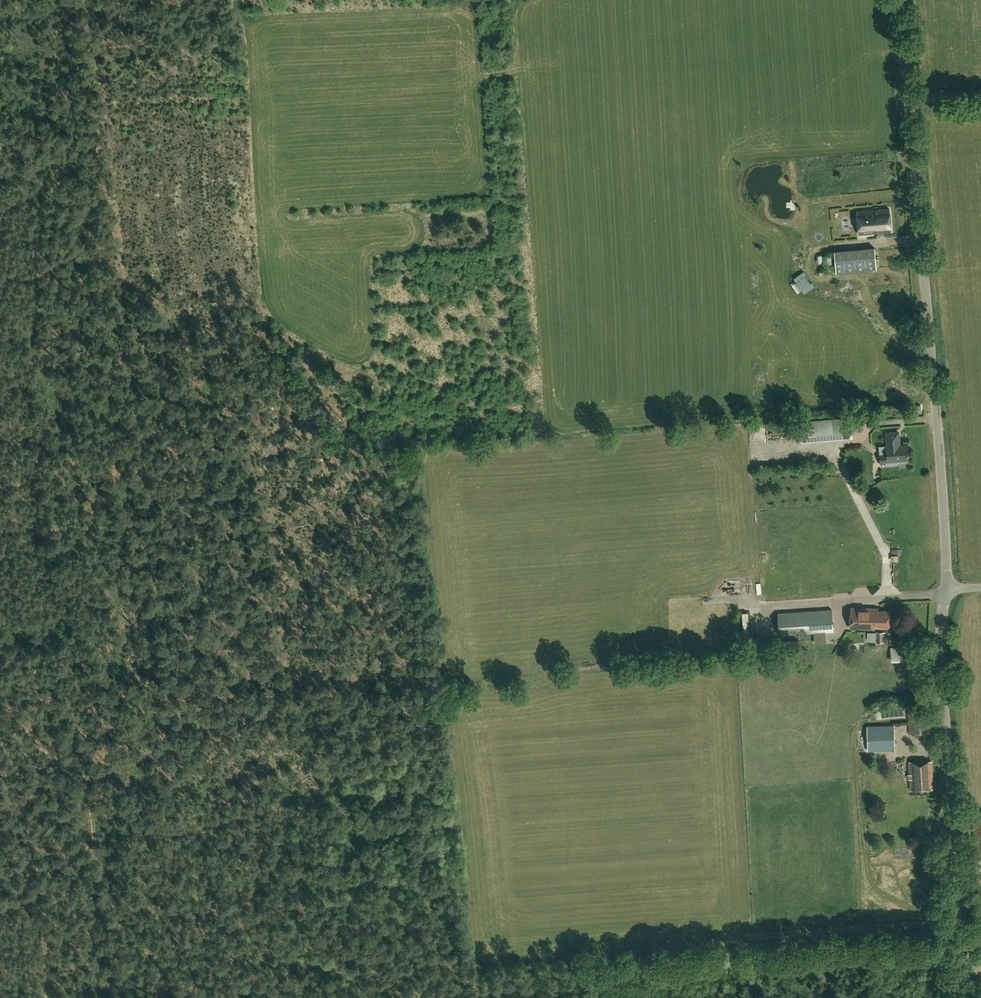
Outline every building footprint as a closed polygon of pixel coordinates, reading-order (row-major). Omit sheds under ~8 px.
[(889,209),(857,211),(859,234),(876,233),(878,233),(884,232),(885,232),(891,232),(889,209)] [(836,272),(876,269),(874,248),(834,251),(836,272)] [(801,423),(803,441),(852,437),(850,418),(801,423)] [(886,454),(880,455),(881,464),(886,464),(886,465),(897,464),(897,462),(906,462),(906,460),(909,460),(908,445),(900,446),(898,432),(887,433),(888,447),(886,447),(886,454)] [(874,627),(889,627),(889,611),(878,611),(878,609),(851,608),(850,628),(874,629),(874,627)] [(832,609),(777,612),(779,636),(813,633),(826,632),(834,632),(832,609)] [(884,642),(884,632),(876,631),(876,642),(884,642)] [(894,648),(894,661),(905,661),(905,648),(894,648)] [(929,710),(908,712),(909,734),(930,732),(929,710)] [(892,726),(868,727),(868,751),(868,754),(893,753),(892,726)] [(931,761),(909,763),(911,790),(933,789),(931,761)] [(973,814),(977,858),(980,857),(980,814),(973,814)]
